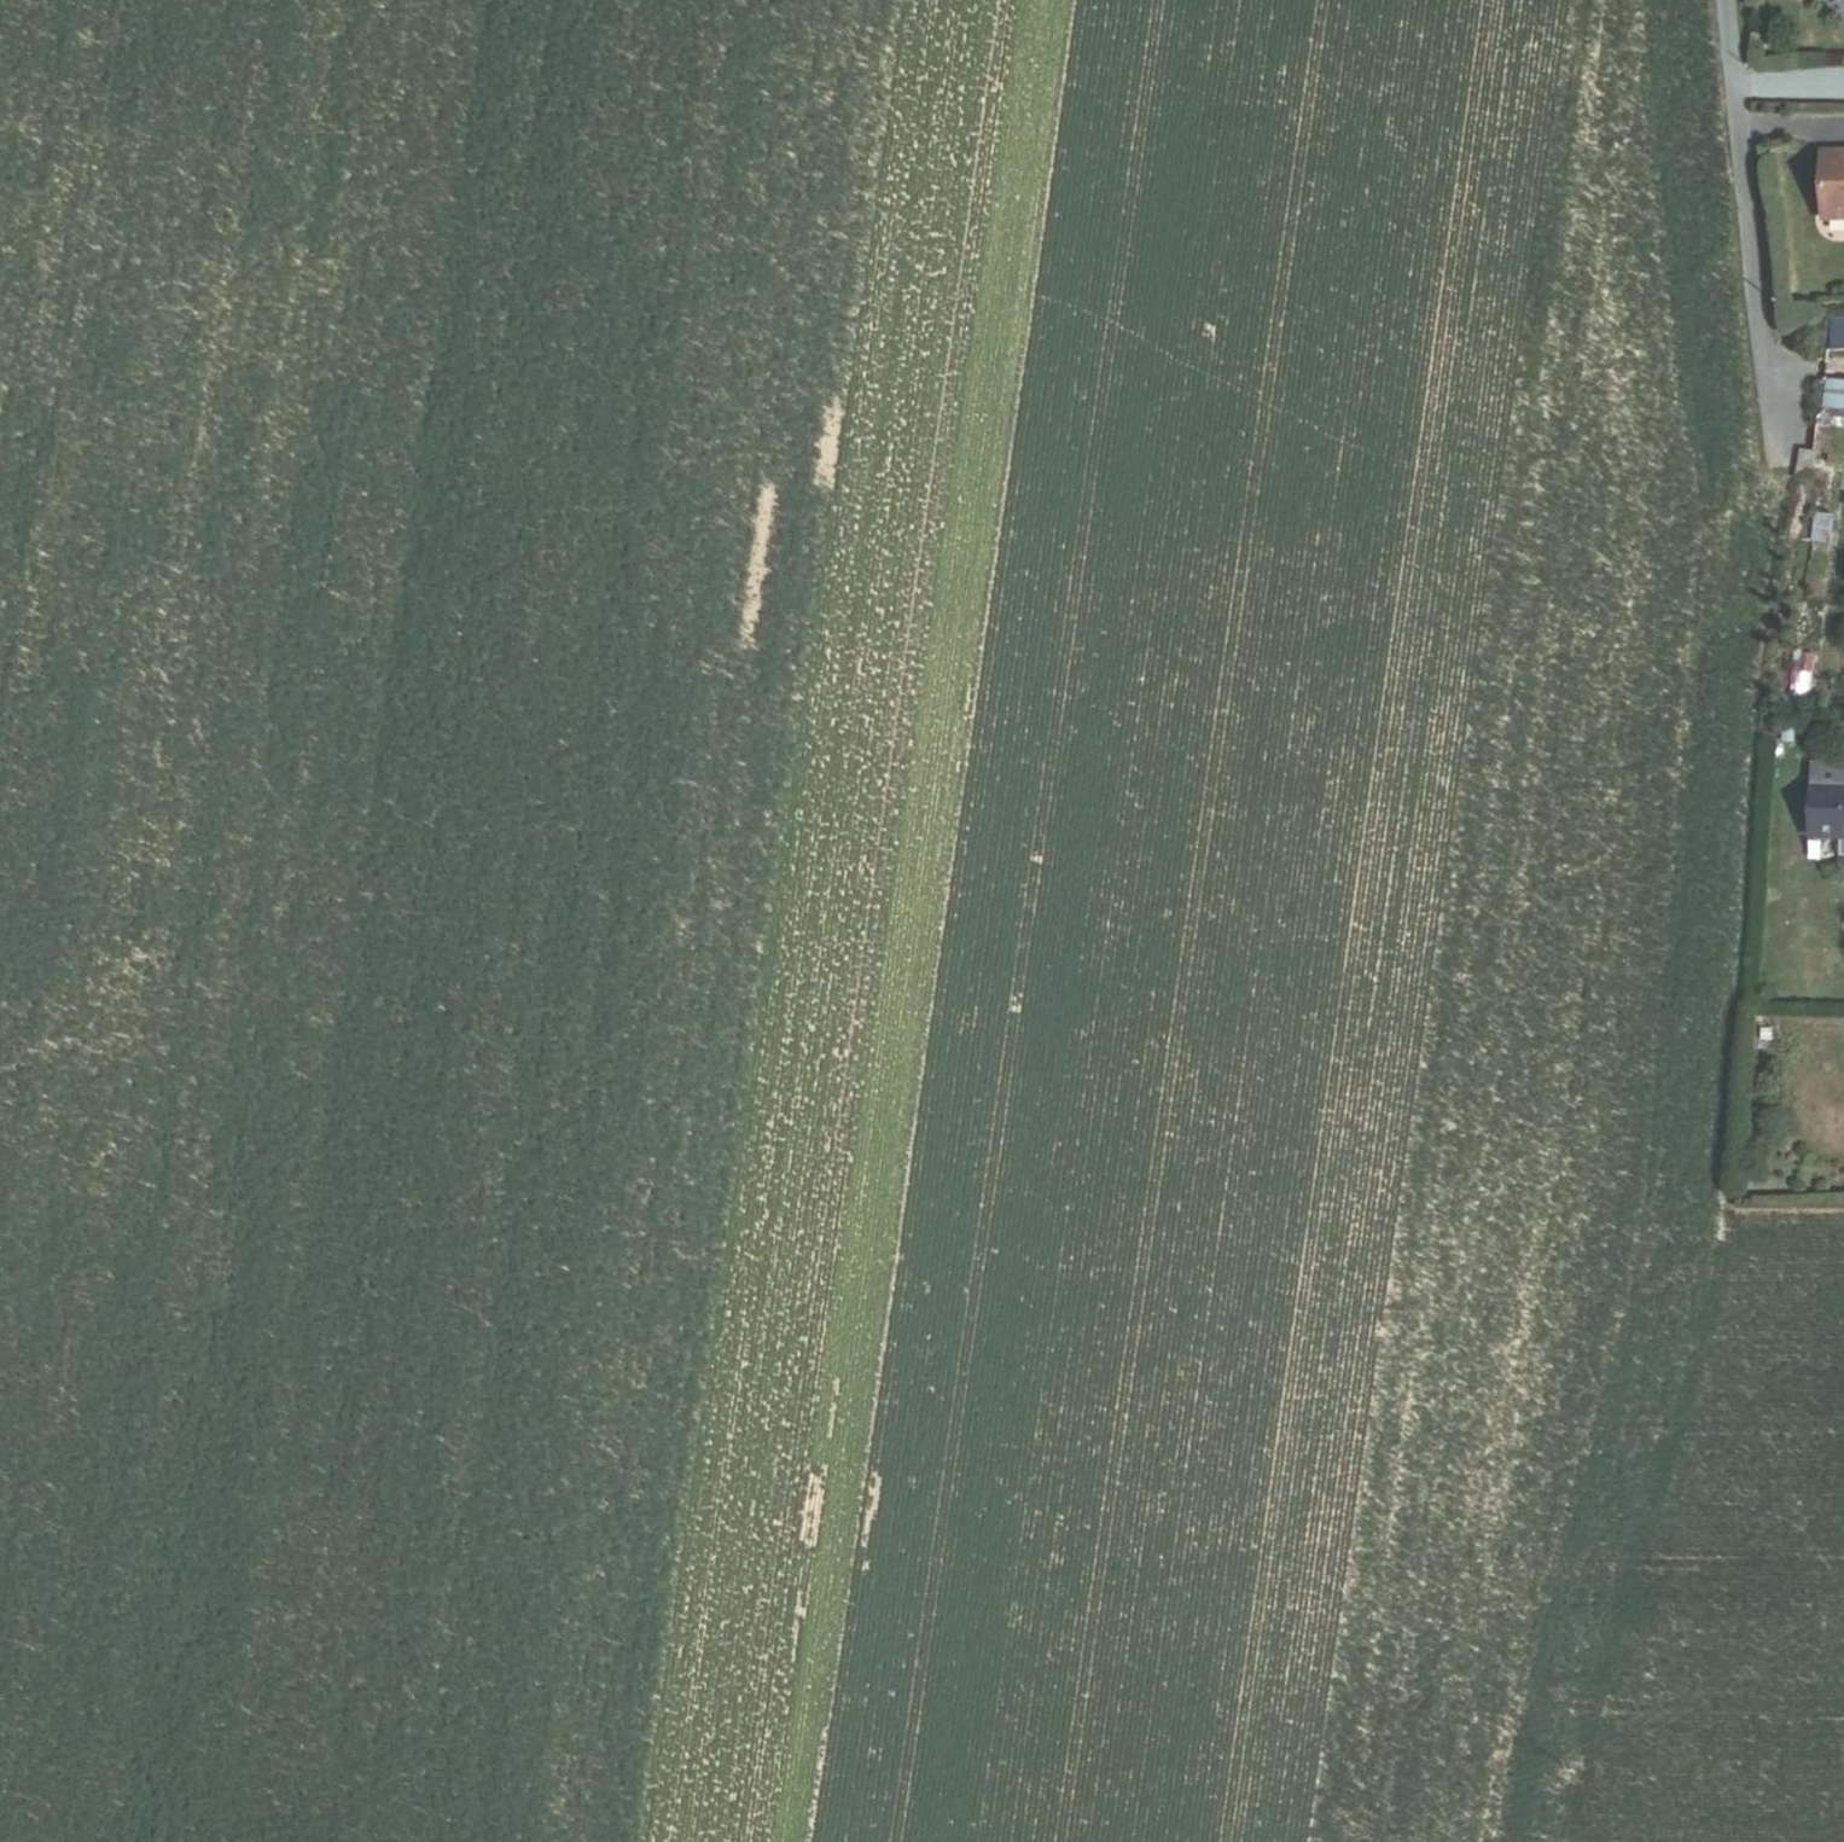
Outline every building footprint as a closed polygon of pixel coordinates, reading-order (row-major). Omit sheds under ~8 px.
[(1822,154),(1823,219),(1843,219),(1843,153),(1822,154)] [(1835,316),(1836,352),(1843,352),(1843,316),(1835,316)] [(1843,415),(1843,380),(1832,378),(1826,412),(1843,415)] [(1843,469),(1843,467),(1843,415),(1826,412),(1822,411),(1815,453),(1830,456),(1828,467),(1843,469)] [(1796,482),(1810,485),(1815,453),(1801,451),(1796,482)] [(1815,546),(1833,549),(1837,521),(1820,518),(1815,546)] [(1791,698),(1808,700),(1811,678),(1794,676),(1791,698)] [(1813,786),(1810,837),(1843,839),(1843,788),(1813,786)]
